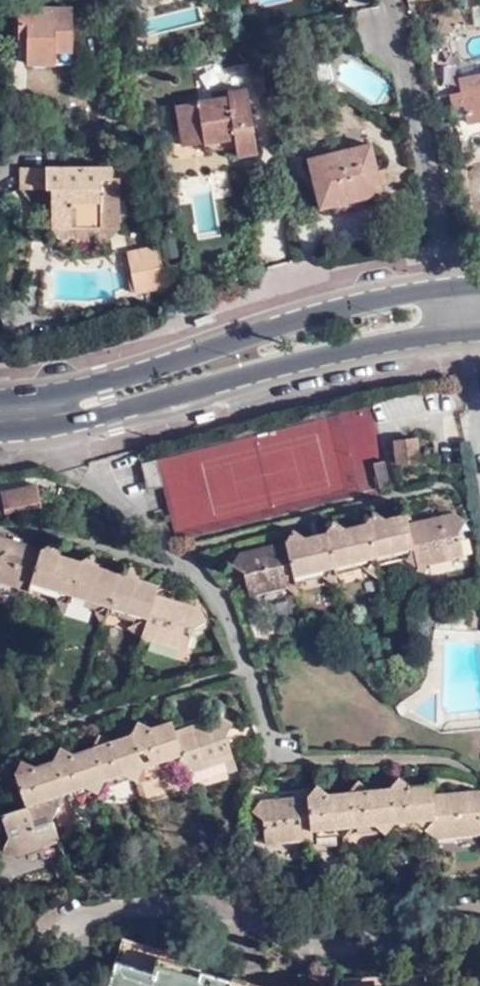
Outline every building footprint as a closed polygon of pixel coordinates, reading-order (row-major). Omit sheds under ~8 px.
[(27,63),(54,63),(54,49),(71,49),(71,7),(19,6),(19,35),(27,35),(27,63)] [(54,49),(54,63),(71,64),(71,49),(54,49)] [(469,59),(468,57),(455,59),(458,77),(479,73),(479,57),(469,59)] [(458,77),(467,123),(479,121),(479,73),(458,77)] [(234,135),(235,146),(236,154),(255,152),(246,88),(227,91),(228,96),(175,103),(181,144),(202,140),(234,135)] [(203,150),(235,146),(234,135),(202,140),(203,150)] [(367,144),(307,158),(318,205),(378,192),(367,144)] [(50,232),(51,232),(70,231),(71,229),(102,228),(100,181),(113,180),(111,166),(46,167),(43,168),(19,168),(20,191),(49,190),(50,232)] [(70,231),(51,232),(61,242),(106,241),(120,228),(118,181),(113,180),(100,181),(102,228),(71,229),(70,231)] [(158,246),(161,245),(159,233),(149,236),(152,247),(129,251),(137,290),(166,285),(158,246)] [(393,479),(371,400),(146,459),(152,485),(167,482),(180,533),(393,479)] [(418,436),(394,438),(396,462),(421,459),(418,436)] [(45,507),(42,484),(3,488),(6,511),(45,507)] [(250,593),(284,585),(299,592),(295,573),(328,565),(325,574),(338,582),(334,564),(368,557),(366,566),(378,574),(374,555),(408,548),(406,557),(416,564),(418,574),(425,562),(462,553),(457,529),(465,514),(450,509),(407,519),(405,510),(383,514),(372,508),(366,518),(343,524),(332,516),(327,528),(303,533),(293,524),(286,539),(240,549),(231,563),(244,570),(250,593)] [(193,624),(210,618),(204,605),(157,590),(158,582),(140,576),(133,563),(122,570),(100,562),(93,551),(82,557),(62,551),(55,538),(42,545),(0,531),(0,581),(18,587),(15,593),(26,597),(31,579),(65,590),(53,595),(64,613),(71,592),(105,603),(95,608),(103,626),(110,604),(144,616),(127,628),(141,632),(138,644),(152,637),(187,649),(193,624)] [(191,766),(228,754),(232,766),(241,762),(228,727),(235,716),(221,711),(177,725),(174,718),(160,724),(139,709),(132,720),(134,727),(117,732),(99,723),(93,733),(96,739),(79,744),(60,735),(54,746),(57,753),(42,757),(23,748),(14,765),(27,799),(3,809),(11,832),(6,843),(18,849),(64,832),(56,808),(67,783),(85,777),(99,784),(105,771),(122,766),(134,770),(140,758),(161,751),(191,766)] [(311,790),(264,794),(256,805),(267,814),(268,837),(314,834),(314,824),(336,822),(346,832),(356,820),(369,819),(384,831),(396,817),(419,815),(438,832),(479,829),(479,784),(435,788),(434,778),(413,781),(402,772),(392,782),(374,784),(362,774),(352,786),(333,787),(321,778),(311,790)] [(231,985),(232,976),(200,966),(197,975),(157,962),(155,967),(116,956),(106,985),(231,985)]
